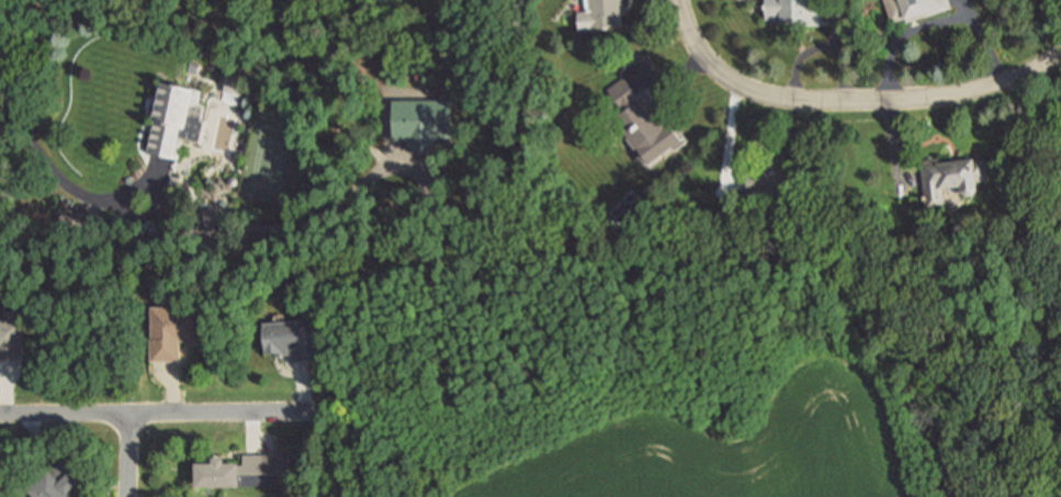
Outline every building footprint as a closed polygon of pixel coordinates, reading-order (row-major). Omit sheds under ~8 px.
[(584,2),(583,0),(623,0),(624,11),(621,11),(622,23),(578,29),(576,11),(588,9),(587,1),(584,2)] [(766,18),(766,0),(822,0),(822,19),(828,19),(828,24),(781,24),(781,18),(766,18)] [(891,22),(885,0),(950,0),(952,7),(906,21),(905,16),(891,22)] [(680,139),(650,162),(636,145),(632,148),(624,138),(628,136),(613,117),(623,110),(607,87),(622,75),(655,120),(658,117),(666,127),(671,127),(680,139)] [(227,93),(240,95),(245,79),(230,76),(227,93)] [(149,154),(180,161),(184,142),(203,146),(208,121),(204,120),(207,105),(201,104),(204,92),(165,83),(149,154)] [(919,159),(937,157),(938,161),(975,156),(977,159),(987,158),(990,178),(979,180),(980,190),(978,193),(969,193),(967,191),(964,182),(959,184),(958,183),(944,185),(946,202),(941,206),(932,207),(926,202),(919,159)] [(155,307),(203,307),(203,342),(201,347),(192,347),(189,342),(184,342),(184,362),(154,362),(153,340),(155,340),(155,307)] [(25,361),(25,320),(23,320),(23,312),(7,312),(7,320),(0,321),(0,361),(25,361)] [(266,325),(268,355),(280,354),(280,357),(293,355),(293,361),(317,360),(315,321),(266,325)] [(72,494),(83,483),(75,474),(80,470),(66,455),(50,471),(48,468),(27,489),(35,496),(76,496),(72,494)] [(197,465),(199,488),(244,487),(244,475),(278,474),(278,455),(245,456),(245,464),(226,464),(226,459),(215,460),(215,464),(197,465)]
